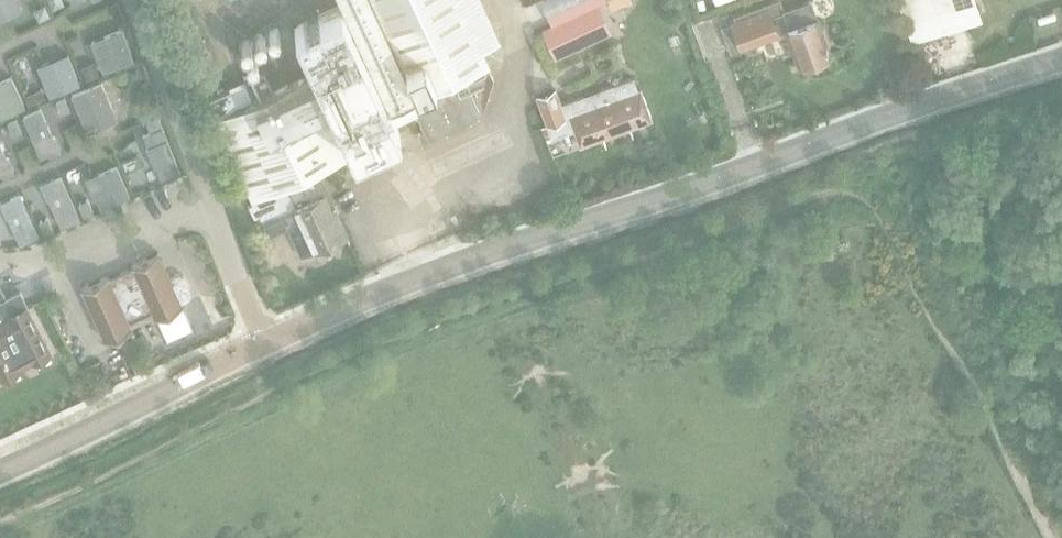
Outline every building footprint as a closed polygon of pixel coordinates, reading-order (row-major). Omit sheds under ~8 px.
[(19,0),(0,0),(0,19),(23,9),(19,0)] [(499,41),(479,0),(339,0),(389,108),(438,86),(442,95),(412,109),(422,130),(417,132),(421,141),(426,139),(476,117),(476,115),(482,112),(493,77),(486,63),(487,63),(481,49),(499,41)] [(610,8),(632,1),(631,0),(608,0),(610,8)] [(784,8),(780,0),(773,0),(732,15),(734,18),(729,20),(730,22),(721,25),(730,51),(739,48),(739,49),(780,34),(779,32),(785,30),(797,64),(828,53),(808,0),(807,0),(784,8)] [(910,39),(971,18),(964,0),(896,0),(910,39)] [(250,200),(306,174),(394,134),(339,15),(296,35),(306,57),(305,56),(303,54),(300,52),(297,51),(294,51),(292,51),(289,52),(287,53),(284,54),(283,55),(282,56),(280,58),(279,61),(278,62),(278,64),(277,66),(244,81),(243,77),(227,83),(229,88),(206,98),(214,118),(213,119),(250,200)] [(90,39),(102,71),(134,59),(121,27),(90,39)] [(36,64),(49,95),(80,83),(68,51),(36,64)] [(94,59),(80,64),(85,80),(99,74),(94,59)] [(25,105),(11,74),(0,79),(0,116),(25,105)] [(638,88),(637,88),(633,76),(560,102),(555,86),(535,94),(550,136),(572,128),(578,144),(649,118),(638,88)] [(117,118),(100,79),(70,92),(87,131),(117,118)] [(28,111),(0,123),(0,131),(14,163),(45,150),(28,111)] [(133,152),(147,185),(179,171),(164,138),(133,152)] [(130,194),(116,163),(86,177),(100,208),(130,194)] [(306,174),(250,200),(245,202),(252,216),(256,214),(262,226),(294,212),(311,249),(344,235),(331,207),(328,208),(321,193),(316,195),(306,174)] [(249,198),(242,184),(231,190),(237,204),(249,198)] [(66,185),(35,200),(49,231),(80,217),(66,185)] [(14,237),(18,245),(31,240),(27,232),(24,233),(10,203),(0,207),(0,243),(14,237)] [(155,315),(181,303),(157,251),(131,263),(132,265),(108,276),(107,274),(80,286),(104,338),(130,326),(128,321),(152,310),(155,315)] [(4,298),(0,291),(0,376),(49,351),(18,291),(4,298)] [(121,341),(134,370),(145,365),(132,336),(121,341)]
